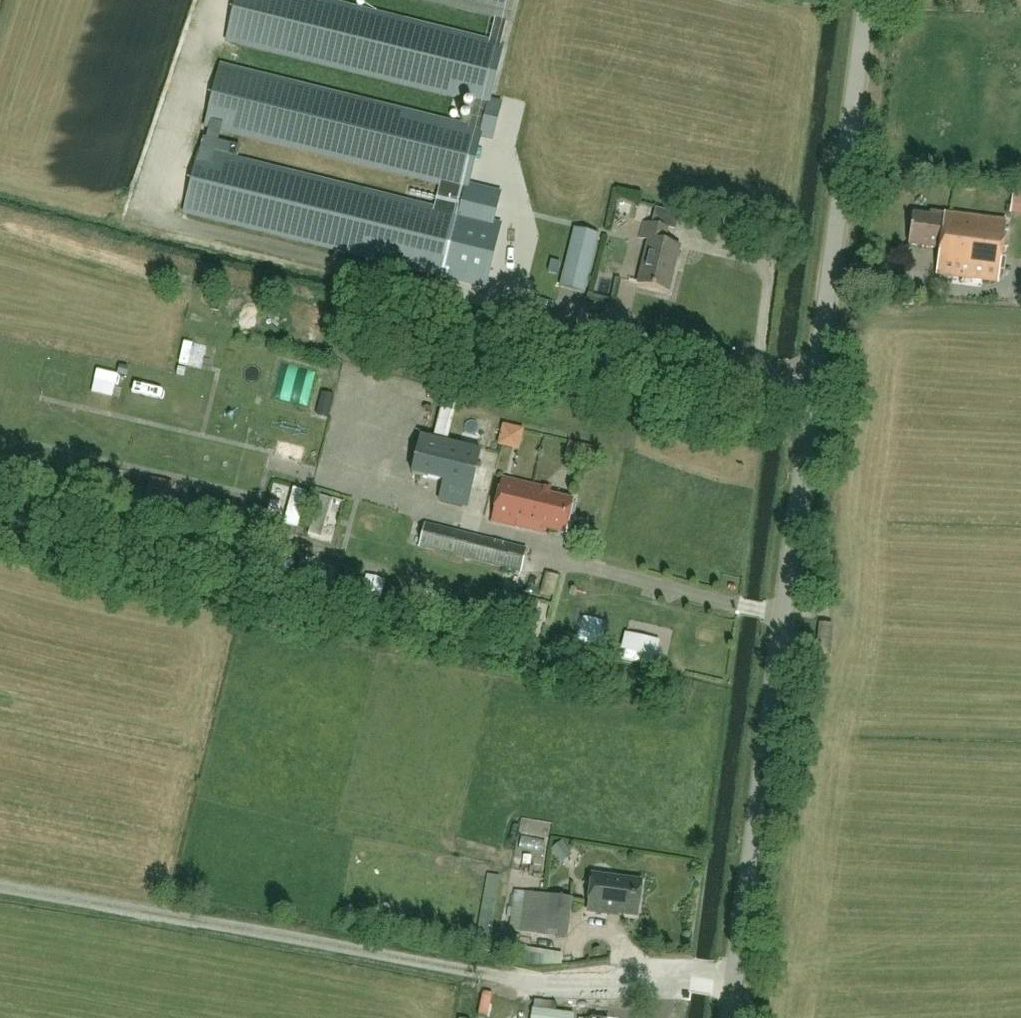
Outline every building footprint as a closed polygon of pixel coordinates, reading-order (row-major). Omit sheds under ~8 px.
[(185,213),(466,283),(473,255),(453,250),(461,216),(459,215),(465,192),(467,193),(481,138),(493,141),(502,104),(490,101),(504,45),(501,44),(507,22),(510,22),(515,0),(420,0),(496,19),(490,42),(321,0),(237,0),(226,42),(473,103),(467,126),(221,65),(205,128),(440,186),(434,209),(237,161),(241,147),(204,137),(185,213)] [(939,251),(1001,260),(1006,223),(930,213),(929,216),(913,214),(909,245),(940,249),(939,251)] [(643,222),(640,238),(649,240),(638,285),(670,293),(680,248),(665,244),(669,229),(643,222)] [(585,293),(599,234),(574,228),(559,287),(585,293)] [(998,283),(1001,260),(939,251),(936,274),(998,283)] [(560,262),(551,260),(548,272),(557,274),(560,262)] [(238,313),(268,319),(271,305),(241,299),(238,313)] [(317,415),(323,416),(329,417),(334,396),(329,395),(322,393),(317,415)] [(503,424),(500,434),(522,440),(524,429),(503,424)] [(464,508),(477,451),(424,439),(416,476),(444,483),(440,502),(464,508)] [(267,477),(265,496),(279,498),(282,479),(267,477)] [(549,495),(550,491),(503,479),(492,524),(542,536),(544,529),(565,535),(573,501),(549,495)] [(276,522),(287,525),(298,494),(287,490),(276,522)] [(303,530),(314,533),(324,507),(313,503),(303,530)] [(522,572),(527,549),(425,525),(420,548),(522,572)] [(363,594),(373,583),(363,575),(354,587),(363,594)] [(539,602),(509,595),(504,615),(534,623),(539,602)] [(593,875),(588,910),(610,913),(610,911),(637,915),(642,881),(593,875)] [(566,939),(572,899),(526,893),(520,933),(566,939)] [(562,1004),(538,1001),(538,1010),(533,1010),(532,1017),(574,1017),(574,1015),(561,1013),(562,1004)]
